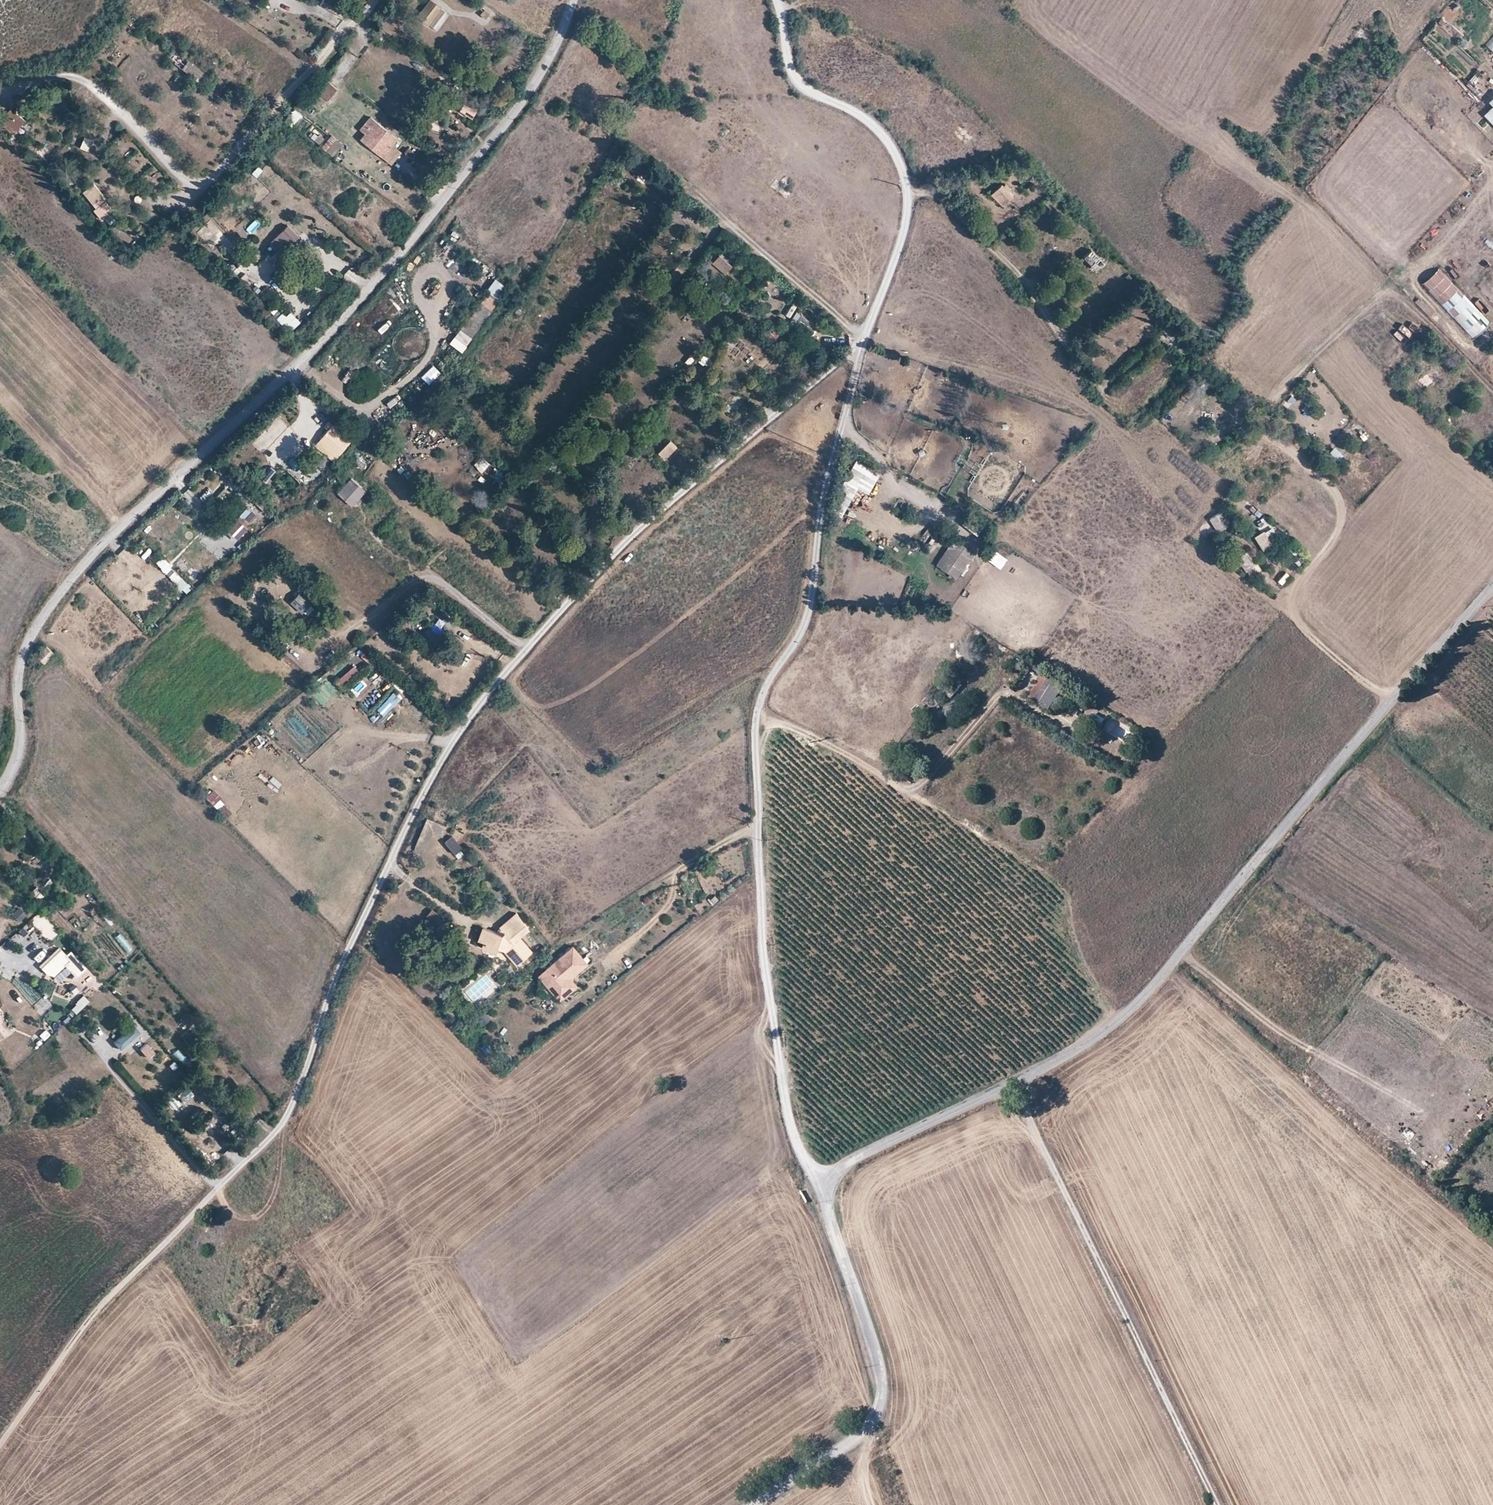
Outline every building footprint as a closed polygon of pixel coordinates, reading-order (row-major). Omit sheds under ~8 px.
[(429,0),(427,0),(416,14),(434,29),(446,14),(429,0)] [(1485,44),(1492,51),(1492,35),(1485,44)] [(307,97),(318,107),(339,81),(331,74),(317,92),(314,90),(307,97)] [(475,119),(480,111),(467,103),(463,111),(475,119)] [(1485,116),(1492,125),(1492,108),(1485,116)] [(294,128),(303,115),(297,110),(288,123),(294,128)] [(370,117),(354,137),(381,159),(393,144),(397,140),(370,117)] [(45,159),(55,149),(28,123),(17,134),(45,159)] [(328,131),(318,144),(330,153),(340,140),(328,131)] [(81,150),(90,152),(93,140),(84,138),(81,150)] [(402,152),(393,144),(381,159),(390,167),(402,152)] [(96,183),(84,192),(103,221),(116,212),(96,183)] [(1002,206),(1012,196),(1001,185),(990,195),(1002,206)] [(255,218),(245,227),(250,232),(260,223),(255,218)] [(287,227),(269,244),(282,257),(300,239),(287,227)] [(1078,263),(1090,276),(1104,263),(1093,250),(1078,263)] [(724,273),(731,265),(719,255),(712,262),(724,273)] [(664,287),(669,290),(684,272),(676,265),(667,277),(670,279),(664,287)] [(349,284),(359,280),(353,267),(343,272),(349,284)] [(486,289),(498,296),(505,282),(492,276),(486,289)] [(463,351),(497,298),(484,290),(450,343),(463,351)] [(515,308),(521,313),(530,303),(525,298),(515,308)] [(789,315),(797,304),(792,301),(785,312),(789,315)] [(289,331),(300,320),(288,307),(277,318),(289,331)] [(1461,323),(1473,336),(1489,322),(1477,309),(1461,323)] [(792,326),(801,332),(809,321),(800,314),(792,326)] [(282,351),(288,358),(295,351),(289,345),(282,351)] [(699,361),(706,363),(709,354),(701,352),(699,361)] [(331,361),(327,367),(339,374),(343,369),(331,361)] [(433,363),(420,375),(429,384),(441,373),(433,363)] [(395,396),(401,407),(405,404),(400,393),(395,396)] [(341,449),(351,439),(347,433),(345,434),(333,425),(324,434),(341,449)] [(658,451),(664,458),(676,447),(669,439),(658,451)] [(1337,459),(1348,449),(1340,440),(1329,449),(1337,459)] [(551,472),(557,463),(550,457),(543,465),(543,466),(551,472)] [(833,506),(844,512),(869,465),(858,459),(833,506)] [(260,477),(267,481),(276,469),(269,464),(260,477)] [(1370,474),(1379,480),(1384,473),(1375,467),(1370,474)] [(352,476),(338,493),(351,504),(365,488),(352,476)] [(258,516),(256,514),(261,510),(257,506),(253,511),(244,503),(237,510),(250,523),(258,516)] [(1209,516),(1216,529),(1227,522),(1220,510),(1209,516)] [(967,518),(963,524),(979,534),(983,528),(967,518)] [(212,526),(216,535),(225,530),(221,522),(212,526)] [(1279,538),(1271,524),(1254,535),(1262,548),(1279,538)] [(936,565),(954,578),(972,554),(954,540),(936,565)] [(993,547),(986,557),(1000,566),(1007,556),(993,547)] [(1246,549),(1235,556),(1245,570),(1256,562),(1246,549)] [(163,553),(156,559),(183,593),(190,587),(163,553)] [(181,559),(176,563),(194,583),(199,578),(181,559)] [(290,602),(300,613),(310,602),(299,592),(290,602)] [(438,616),(431,626),(439,632),(446,622),(438,616)] [(35,656),(42,663),(52,654),(45,646),(35,656)] [(341,683),(357,670),(352,664),(336,677),(341,683)] [(1063,688),(1042,676),(1030,697),(1050,709),(1063,688)] [(312,696),(324,706),(339,688),(327,678),(312,696)] [(399,681),(394,684),(400,693),(405,690),(399,681)] [(957,711),(970,694),(963,688),(949,705),(957,711)] [(385,698),(376,707),(389,719),(397,709),(385,698)] [(226,817),(233,811),(212,789),(205,795),(226,817)] [(51,902),(63,891),(57,886),(45,896),(51,902)] [(15,907),(11,914),(19,920),(24,912),(15,907)] [(433,909),(428,916),(439,926),(445,919),(433,909)] [(499,924),(503,928),(510,937),(516,931),(518,933),(527,926),(515,911),(499,924)] [(516,962),(531,949),(518,933),(516,931),(510,937),(503,928),(501,930),(482,924),(478,937),(482,938),(481,945),(493,948),(494,943),(500,945),(516,962)] [(571,977),(587,963),(572,946),(539,976),(561,1000),(578,985),(571,977)] [(85,967),(69,950),(65,954),(60,948),(40,966),(46,973),(53,974),(65,964),(75,976),(85,967)] [(80,993),(69,1007),(76,1013),(87,999),(80,993)] [(41,1014),(46,1007),(39,1002),(34,1009),(41,1014)] [(2,1041),(9,1036),(0,1023),(0,1039),(2,1041)] [(120,1048),(140,1031),(134,1024),(114,1041),(120,1048)] [(192,1043),(198,1038),(193,1032),(187,1038),(192,1043)] [(140,1050),(148,1058),(154,1053),(147,1044),(140,1050)] [(193,1095),(186,1086),(177,1094),(184,1102),(193,1095)] [(226,1136),(218,1131),(211,1140),(219,1146),(226,1136)] [(227,1147),(222,1153),(235,1163),(240,1157),(227,1147)] [(785,1181),(794,1177),(790,1166),(780,1170),(785,1181)]
